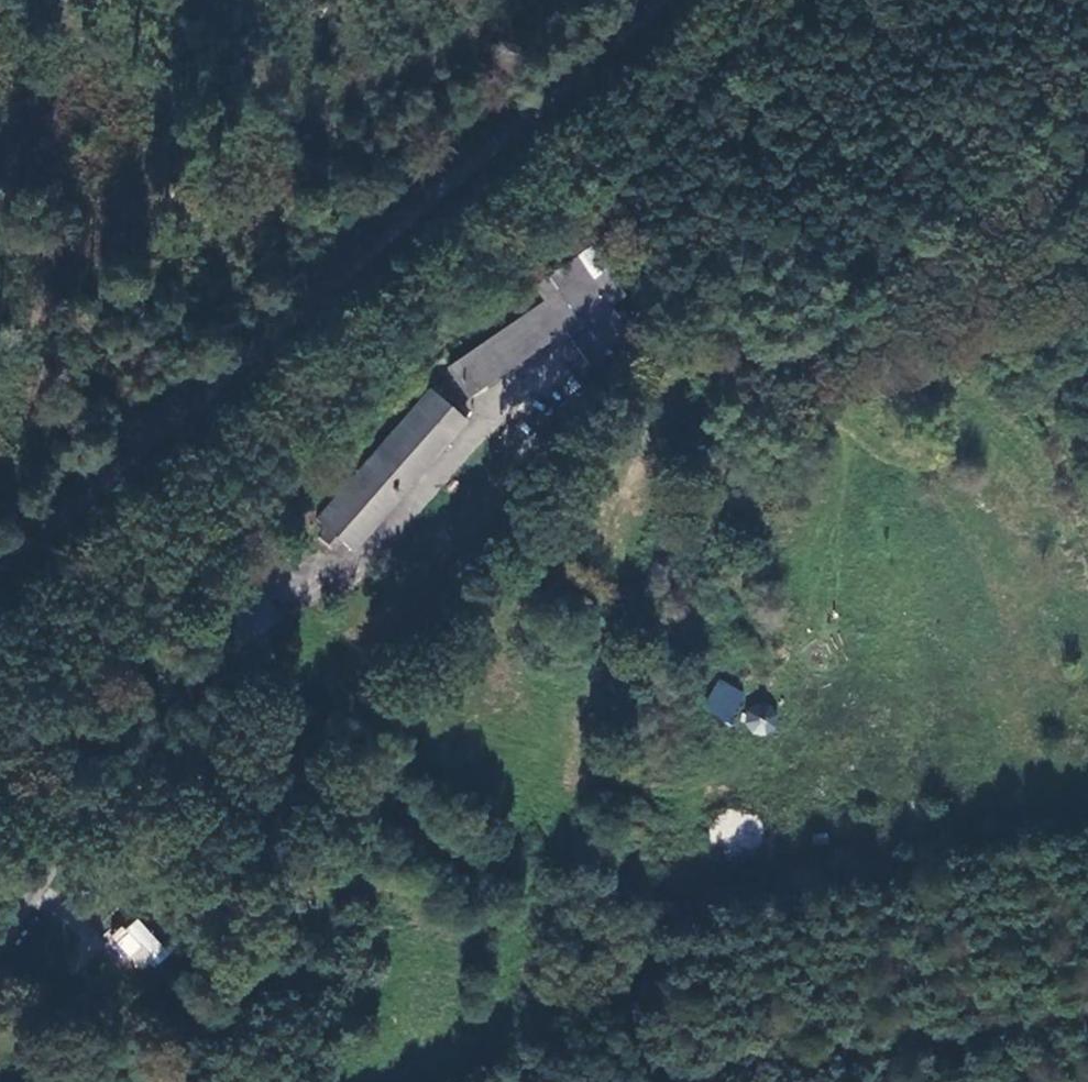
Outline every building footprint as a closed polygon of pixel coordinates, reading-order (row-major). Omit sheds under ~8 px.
[(574,260),(549,276),(561,293),(450,366),(468,393),(579,319),(604,357),(629,340),(606,307),(621,297),(606,273),(590,283),(574,260)] [(430,389),(317,520),(354,552),(467,421),(430,389)] [(731,724),(747,694),(717,678),(701,708),(731,724)] [(770,701),(744,713),(754,736),(780,724),(770,701)] [(141,972),(166,950),(137,916),(111,937),(141,972)]
